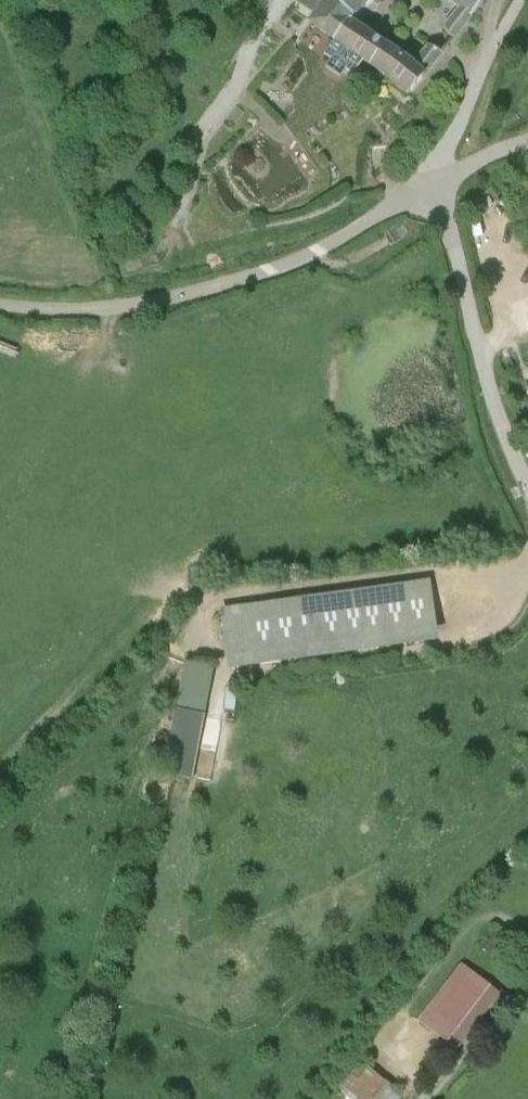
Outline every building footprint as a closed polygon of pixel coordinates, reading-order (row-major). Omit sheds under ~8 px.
[(312,21),(327,0),(301,0),(295,8),(312,21)] [(428,47),(412,66),(398,54),(350,21),(352,17),(331,0),(327,0),(312,21),(311,22),(335,39),(325,54),(332,59),(326,66),(341,76),(346,69),(353,74),(363,60),(383,75),(408,96),(408,95),(443,53),(442,51),(440,53),(428,47)] [(352,17),(353,17),(363,4),(366,6),(371,0),(331,0),(352,17)] [(460,9),(444,29),(452,40),(450,42),(452,43),(486,0),(448,0),(460,9)] [(428,592),(229,619),(235,661),(434,634),(428,592)] [(221,667),(189,659),(163,772),(195,779),(221,667)] [(470,970),(459,961),(416,1018),(456,1048),(500,991),(490,983),(470,970)] [(358,1058),(334,1089),(347,1098),(400,1098),(404,1093),(358,1058)]
